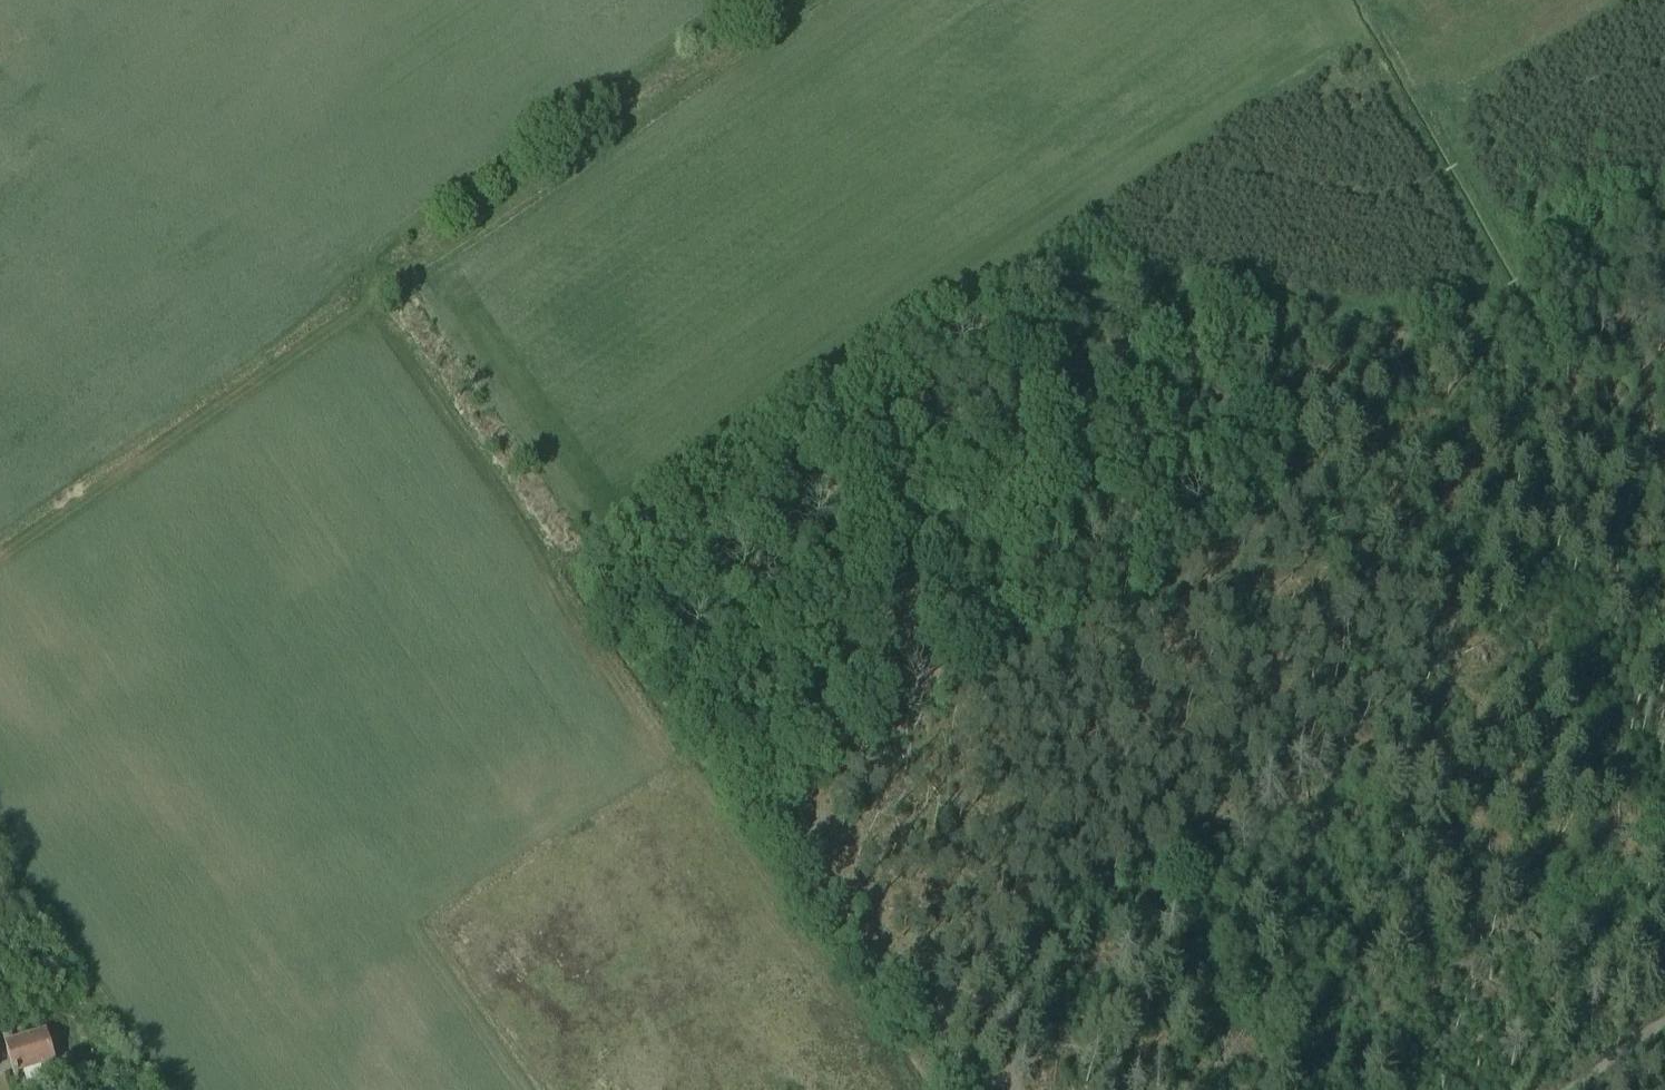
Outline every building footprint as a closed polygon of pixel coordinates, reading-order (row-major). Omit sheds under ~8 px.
[(6,1046),(13,1044),(8,1026),(1,1028),(6,1046)] [(14,1076),(27,1072),(55,1063),(47,1037),(6,1050),(14,1076)]
